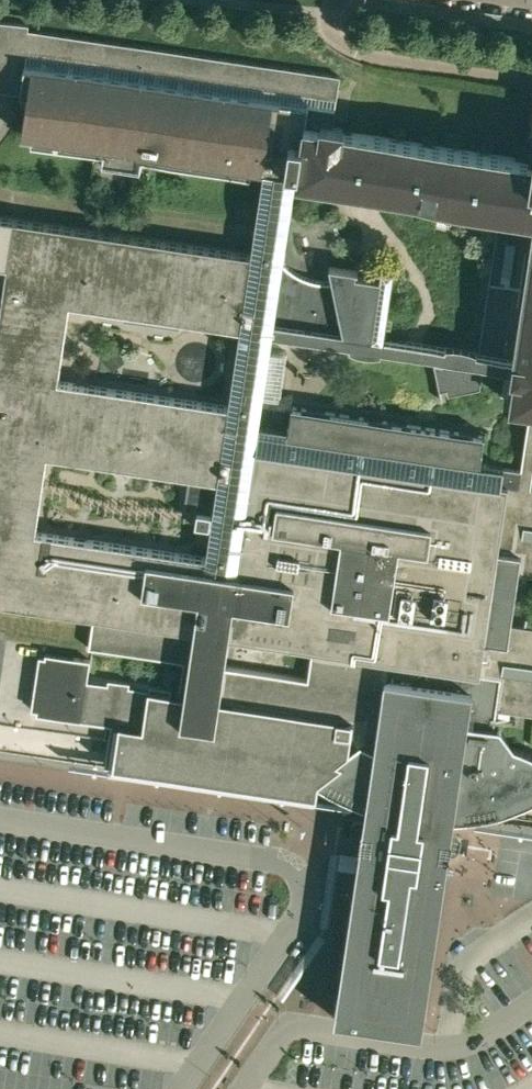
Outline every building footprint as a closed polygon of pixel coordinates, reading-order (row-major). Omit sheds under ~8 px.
[(102,164),(140,170),(143,152),(264,169),(251,254),(14,218),(0,216),(0,293),(2,293),(0,310),(0,602),(93,616),(89,647),(92,648),(183,661),(179,692),(171,691),(172,687),(88,675),(90,659),(45,652),(40,683),(36,712),(111,723),(110,730),(109,735),(109,736),(108,738),(105,762),(108,763),(119,764),(118,772),(126,774),(134,775),(135,772),(135,767),(314,793),(316,793),(337,796),(338,791),(341,793),(347,796),(353,799),(359,802),(365,805),(367,805),(365,821),(363,820),(361,820),(359,820),(357,820),(354,822),(352,824),(350,826),(350,829),(349,832),(350,835),(352,837),(354,839),(356,841),(358,842),(360,842),(362,842),(360,855),(360,856),(359,856),(358,856),(337,996),(334,1017),(359,1021),(422,1030),(446,869),(445,868),(444,868),(444,867),(446,854),(448,855),(450,855),(451,855),(453,855),(455,854),(457,853),(458,852),(459,851),(461,848),(461,845),(461,842),(461,840),(460,838),(460,837),(457,835),(456,834),(454,833),(451,833),(449,833),(452,818),(454,818),(462,817),(471,815),(480,814),(489,812),(504,809),(519,804),(531,800),(531,799),(531,754),(522,749),(514,746),(500,728),(494,727),(497,708),(531,713),(531,618),(526,617),(525,625),(511,623),(518,573),(531,575),(531,487),(531,479),(531,141),(529,158),(343,130),(343,126),(333,124),(340,75),(38,30),(34,29),(28,29),(29,23),(0,19),(0,86),(28,90),(22,133),(105,146),(102,164)] [(129,359),(116,341),(99,354),(112,371),(129,359)]
